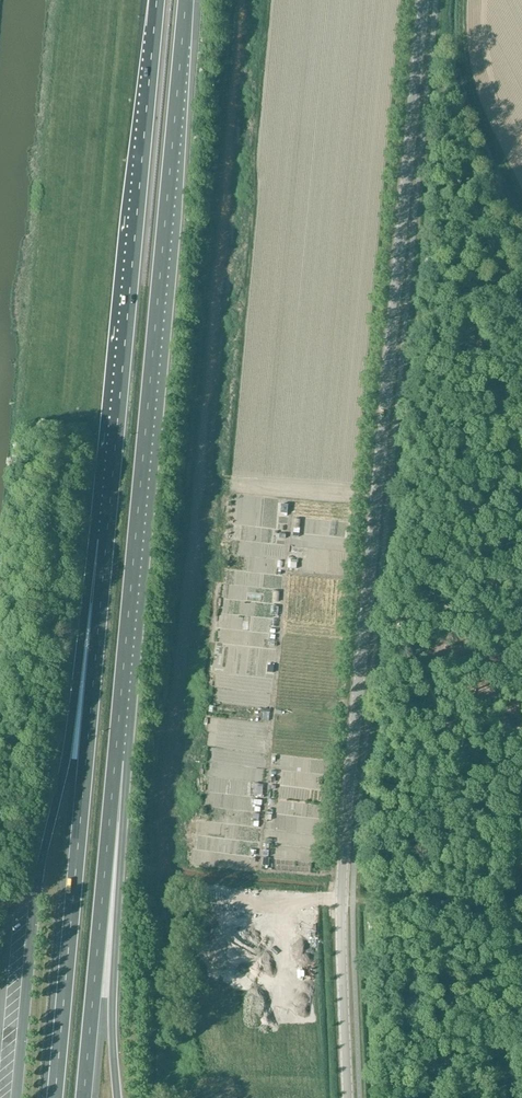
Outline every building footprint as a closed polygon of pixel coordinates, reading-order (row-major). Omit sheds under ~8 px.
[(274,533),(271,541),(277,543),(280,535),(274,533)] [(298,560),(289,560),(288,568),(297,569),(298,560)]
